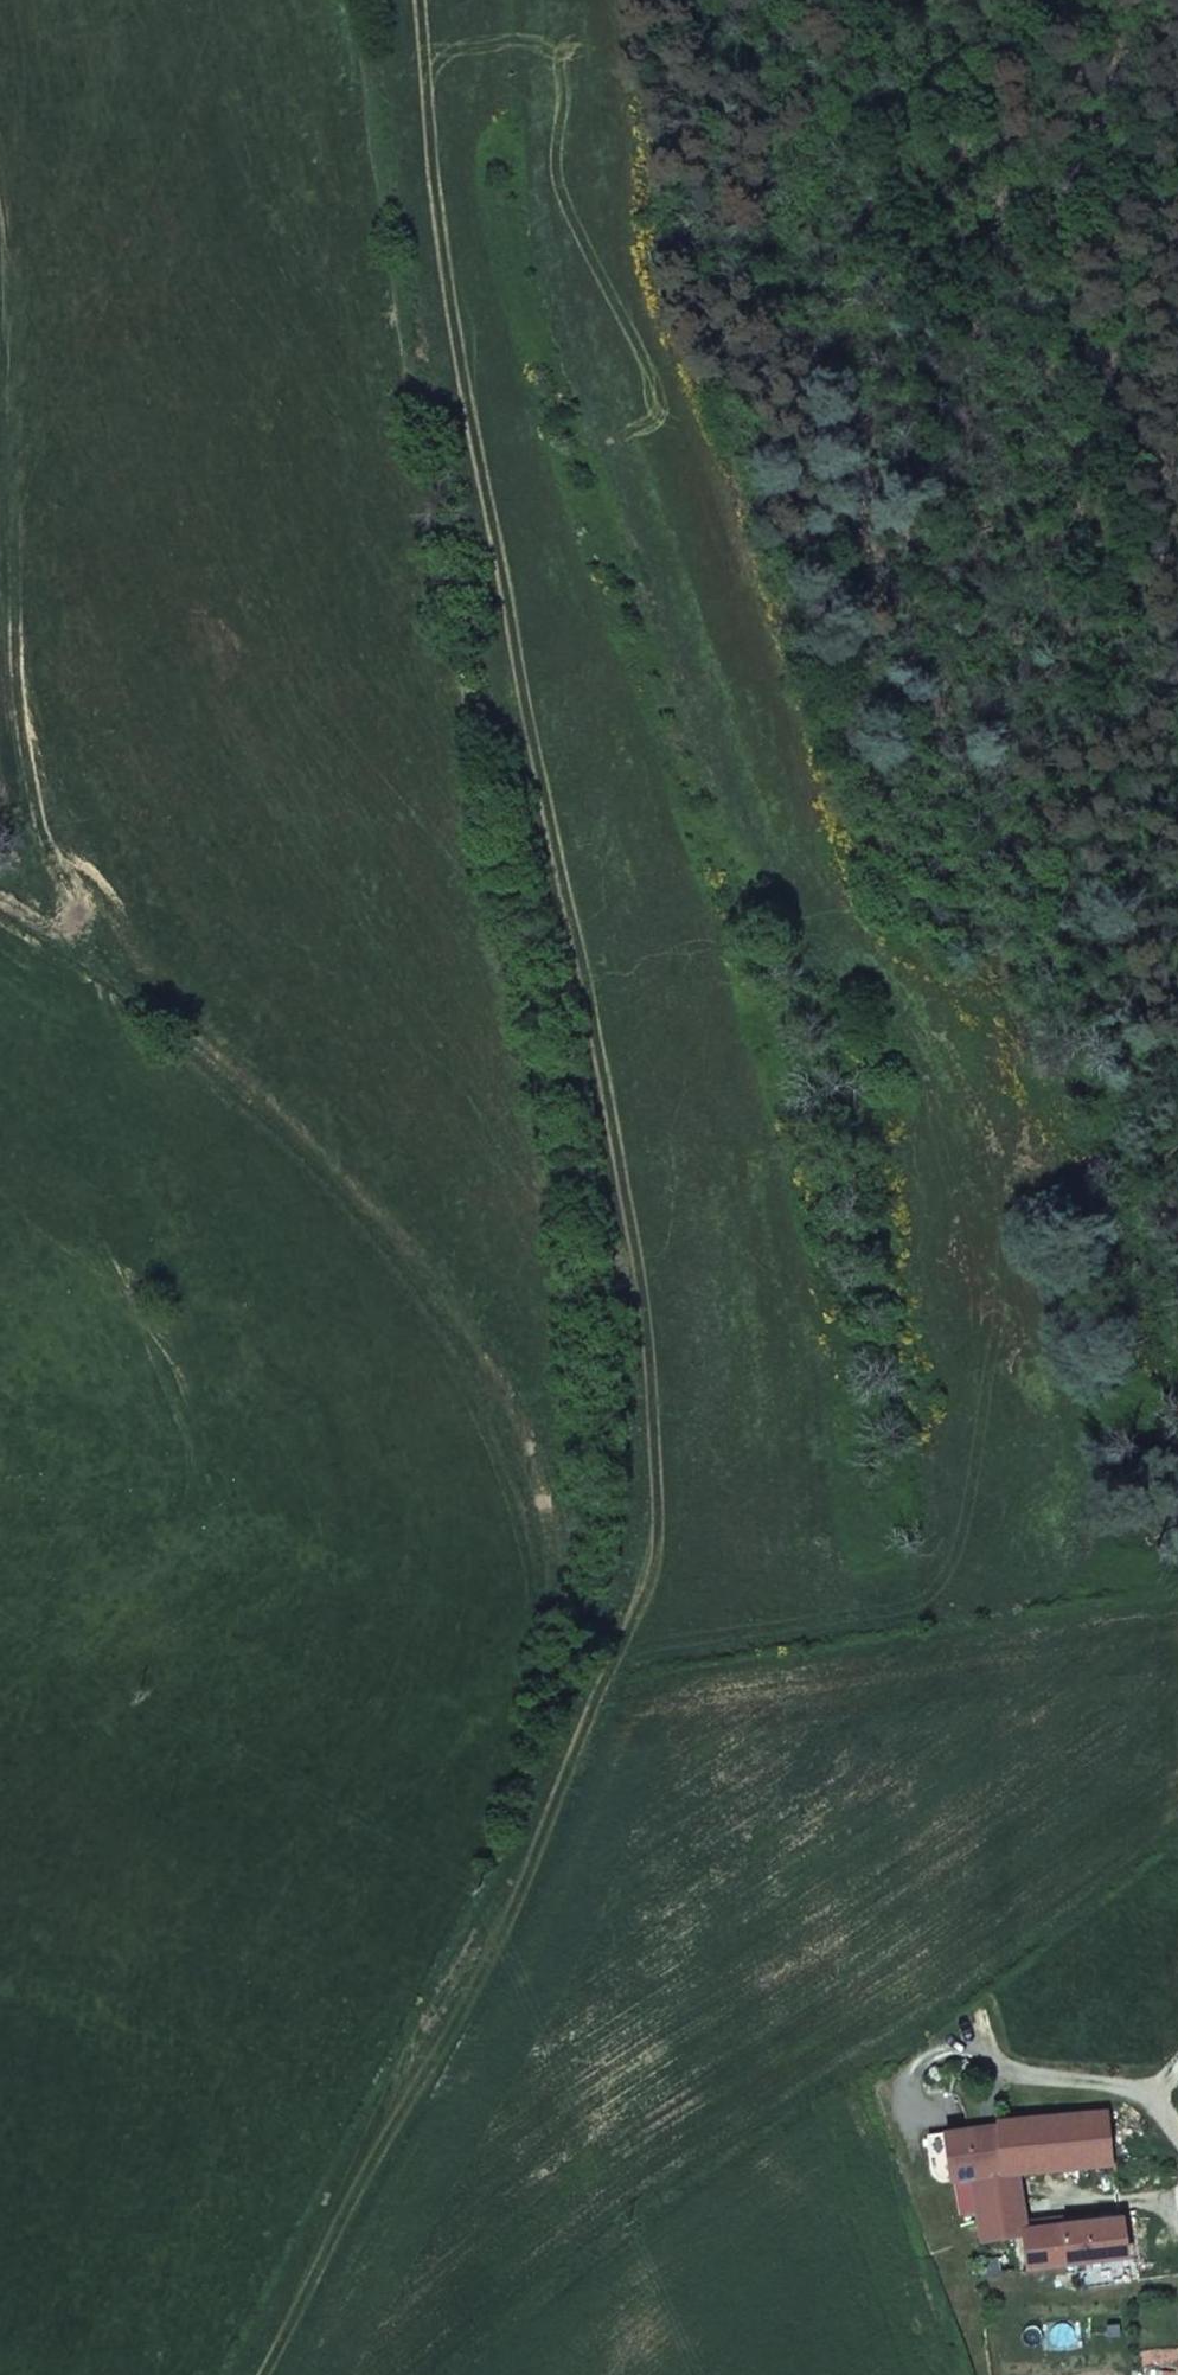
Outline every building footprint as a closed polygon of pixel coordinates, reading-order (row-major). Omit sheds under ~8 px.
[(877,1004),(872,988),(859,992),(864,1007),(877,1004)] [(969,2122),(973,2166),(1014,2162),(1016,2162),(1093,2155),(1097,2186),(1118,2183),(1116,2151),(1110,2151),(1105,2107),(998,2116),(969,2122)] [(973,2166),(969,2122),(931,2129),(928,2162),(930,2166),(932,2167),(934,2169),(939,2170),(944,2169),(973,2166)] [(973,2166),(979,2229),(1022,2225),(1016,2162),(1014,2162),(973,2166)] [(1000,2263),(1124,2254),(1121,2215),(1022,2225),(979,2229),(981,2249),(996,2248),(1000,2263)]
